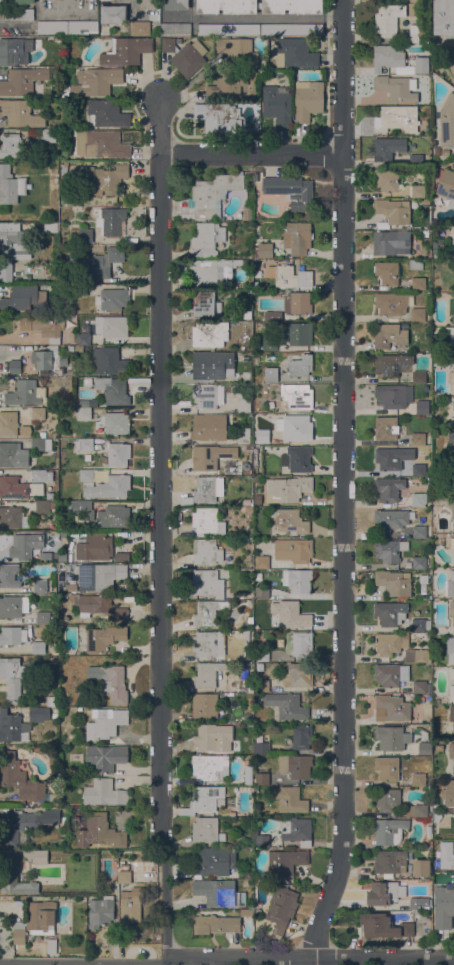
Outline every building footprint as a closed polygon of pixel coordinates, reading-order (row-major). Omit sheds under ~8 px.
[(140,8),(140,0),(157,0),(157,9),(144,9),(144,8),(140,8)] [(165,10),(165,0),(189,0),(189,10),(165,10)] [(197,13),(197,0),(257,0),(257,13),(223,13),(223,9),(219,9),(219,13),(197,13)] [(263,14),(263,0),(322,0),(322,13),(289,13),(289,9),(285,9),(285,13),(263,14)] [(434,35),(434,0),(453,0),(453,36),(448,36),(448,35),(434,35)] [(126,5),(126,24),(101,24),(101,5),(126,5)] [(375,38),(375,5),(405,5),(405,16),(397,16),(397,38),(375,38)] [(33,21),(0,21),(0,9),(33,9),(33,21)] [(37,34),(37,21),(68,21),(68,34),(37,34)] [(68,21),(98,21),(98,34),(68,34),(68,21)] [(150,21),(150,35),(131,35),(131,21),(150,21)] [(191,23),(191,35),(161,35),(160,23),(191,23)] [(323,24),(323,35),(197,36),(197,24),(323,24)] [(409,25),(425,25),(425,43),(409,43),(409,25)] [(99,65),(99,54),(106,53),(106,52),(112,51),(112,38),(153,37),(153,52),(140,52),(140,65),(99,65)] [(1,50),(0,50),(0,38),(23,38),(23,63),(1,63),(1,50)] [(169,59),(176,53),(175,52),(162,52),(162,38),(175,38),(175,46),(179,50),(188,41),(192,44),(197,39),(208,50),(202,56),(206,60),(187,79),(169,59)] [(251,38),(252,52),(259,52),(259,66),(228,66),(227,53),(217,53),(217,38),(251,38)] [(277,67),(277,38),(307,38),(307,39),(309,39),(309,52),(319,52),(319,67),(277,67)] [(374,46),(402,46),(402,52),(405,52),(405,59),(407,59),(407,62),(405,62),(405,67),(381,67),(381,74),(374,74),(374,46)] [(415,58),(428,57),(428,73),(415,73),(415,58)] [(33,96),(0,95),(0,81),(9,81),(9,68),(48,68),(48,80),(33,80),(33,96)] [(123,68),(123,83),(110,83),(110,95),(70,95),(70,85),(81,85),(81,82),(77,82),(77,70),(85,70),(85,68),(123,68)] [(206,85),(216,85),(216,71),(247,71),(247,97),(241,97),(241,99),(206,99),(206,85)] [(389,103),(389,100),(388,100),(388,96),(387,96),(387,90),(375,90),(374,76),(388,76),(388,77),(410,77),(410,78),(416,78),(417,90),(410,90),(410,92),(418,92),(418,102),(389,103)] [(296,82),(323,82),(323,113),(310,113),(310,123),(295,123),(296,82)] [(276,128),(276,117),(262,117),(262,111),(263,111),(262,86),(277,86),(277,87),(291,87),(291,128),(276,128)] [(450,91),(453,93),(453,146),(441,147),(440,111),(450,91)] [(8,115),(0,114),(0,99),(31,100),(30,115),(45,115),(45,126),(7,126),(8,115)] [(119,99),(119,113),(130,113),(130,126),(88,126),(88,114),(87,114),(87,99),(119,99)] [(229,103),(229,105),(235,105),(235,118),(236,118),(236,119),(241,119),(241,128),(236,128),(236,133),(205,133),(205,119),(193,119),(193,103),(229,103)] [(374,132),(374,116),(380,116),(380,106),(417,106),(417,121),(419,121),(419,124),(417,124),(417,133),(404,133),(404,128),(387,128),(387,132),(374,132)] [(42,128),(56,128),(56,130),(55,142),(42,142),(42,130),(42,128)] [(85,157),(85,155),(76,155),(76,130),(119,130),(119,140),(129,140),(129,144),(130,144),(130,157),(85,157)] [(36,158),(0,158),(0,149),(1,149),(1,147),(2,147),(3,140),(1,140),(1,133),(21,133),(20,148),(36,148),(36,158)] [(406,138),(406,151),(395,151),(395,153),(393,153),(393,151),(392,151),(392,161),(374,161),(374,138),(406,138)] [(423,154),(423,166),(409,166),(409,154),(423,154)] [(17,203),(0,204),(0,163),(10,163),(10,173),(12,173),(12,178),(26,178),(26,194),(17,194),(17,203)] [(79,166),(94,166),(94,169),(103,169),(103,170),(116,170),(116,164),(128,164),(129,178),(120,178),(120,181),(118,181),(118,195),(104,195),(104,191),(102,191),(102,195),(93,195),(92,190),(84,190),(84,182),(92,182),(92,179),(79,179),(79,166)] [(444,168),(453,172),(453,200),(435,193),(444,168)] [(380,192),(380,186),(374,186),(374,169),(398,169),(398,192),(380,192)] [(242,174),(244,174),(244,190),(220,190),(220,205),(215,205),(215,219),(196,219),(196,205),(195,205),(195,200),(192,200),(192,186),(196,186),(196,180),(213,180),(213,179),(215,179),(215,174),(235,174),(235,171),(242,171),(242,173),(242,174)] [(302,177),(302,181),(313,181),(313,211),(291,211),(291,201),(285,201),(285,194),(262,194),(263,177),(302,177)] [(425,185),(425,196),(411,197),(411,185),(425,185)] [(374,199),(389,199),(389,201),(410,201),(410,224),(388,224),(388,219),(385,219),(385,214),(374,214),(374,199)] [(243,204),(252,204),(252,220),(243,220),(243,204)] [(100,235),(100,226),(95,226),(95,217),(98,217),(98,209),(101,209),(101,208),(127,208),(127,217),(125,217),(125,235),(103,235),(100,235)] [(12,281),(0,281),(0,223),(20,222),(20,230),(28,230),(28,244),(30,244),(31,259),(12,259),(12,281)] [(311,222),(311,226),(312,226),(312,228),(311,228),(311,233),(312,232),(313,233),(313,238),(312,240),(311,239),(311,248),(307,248),(307,255),(291,256),(291,248),(284,248),(284,231),(286,231),(286,223),(311,222)] [(58,230),(51,231),(50,223),(58,223),(58,230)] [(217,257),(193,257),(193,237),(197,237),(197,223),(219,223),(219,226),(225,226),(225,241),(216,241),(216,248),(214,248),(216,250),(217,250),(217,257)] [(373,255),(373,232),(409,231),(410,254),(373,255)] [(432,239),(438,239),(445,239),(445,244),(439,244),(439,247),(432,247),(432,239)] [(272,243),(272,257),(254,257),(253,246),(258,246),(258,243),(272,243)] [(124,246),(124,262),(110,262),(110,278),(91,278),(91,273),(78,273),(78,255),(103,255),(103,253),(107,253),(107,246),(124,246)] [(217,260),(217,261),(224,261),(224,269),(229,269),(229,278),(224,278),(224,277),(217,277),(217,285),(196,285),(196,279),(192,279),(192,265),(196,265),(196,260),(217,260)] [(241,260),(242,265),(236,265),(236,267),(235,267),(235,268),(231,268),(231,267),(229,267),(229,260),(241,260)] [(409,269),(409,261),(421,261),(421,262),(423,262),(423,269),(409,269)] [(398,262),(398,267),(400,267),(400,270),(398,270),(398,281),(400,281),(400,283),(398,283),(398,286),(378,286),(378,276),(374,276),(374,262),(398,262)] [(275,287),(275,277),(267,277),(267,266),(299,265),(300,275),(312,275),(312,287),(275,287)] [(426,277),(426,290),(412,290),(412,277),(426,277)] [(74,296),(74,285),(87,285),(87,296),(74,296)] [(12,311),(0,312),(0,298),(10,298),(10,292),(12,292),(12,286),(37,286),(37,290),(46,290),(46,303),(37,303),(37,304),(30,304),(30,309),(12,310),(12,311)] [(127,289),(127,295),(130,295),(130,301),(127,301),(127,306),(122,306),(122,310),(109,310),(109,311),(105,311),(105,310),(101,310),(101,307),(95,307),(95,296),(101,296),(101,289),(127,289)] [(193,291),(214,291),(214,302),(221,302),(221,315),(194,316),(193,291)] [(291,313),(284,313),(284,293),(286,293),(286,291),(290,291),(290,292),(310,292),(310,304),(312,304),(312,313),(291,313)] [(379,316),(379,307),(375,307),(375,293),(398,293),(398,294),(408,294),(408,295),(413,295),(413,305),(408,305),(406,308),(406,313),(403,313),(403,315),(379,316)] [(425,308),(425,321),(411,321),(411,308),(425,308)] [(251,318),(244,319),(243,311),(251,311),(251,318)] [(282,311),(282,320),(265,320),(265,311),(282,311)] [(128,316),(128,337),(111,337),(111,338),(107,338),(107,337),(102,337),(102,333),(95,333),(95,324),(95,316),(128,316)] [(31,317),(31,318),(55,318),(55,320),(64,319),(64,329),(60,329),(60,337),(60,344),(49,344),(49,337),(41,337),(41,332),(31,333),(31,330),(20,330),(20,317),(31,317)] [(228,322),(228,329),(227,329),(227,331),(228,331),(228,340),(224,340),(224,346),(220,346),(220,349),(217,349),(217,346),(192,346),(192,322),(228,322)] [(312,323),(312,345),(289,345),(289,337),(287,337),(287,333),(280,333),(280,323),(312,323)] [(396,345),(396,341),(390,342),(390,348),(374,348),(374,324),(399,324),(399,330),(408,329),(408,345),(398,345),(396,345)] [(77,346),(77,333),(90,333),(90,345),(83,345),(83,346),(77,346)] [(277,338),(277,351),(263,351),(263,338),(277,338)] [(58,351),(59,351),(59,356),(67,356),(67,363),(59,363),(59,369),(36,369),(36,363),(31,363),(31,350),(48,350),(48,346),(48,345),(58,345),(58,346),(58,351)] [(92,348),(99,348),(99,347),(118,347),(119,353),(119,359),(131,359),(131,373),(92,374),(92,348)] [(215,351),(215,352),(234,352),(234,376),(225,376),(225,379),(193,379),(192,351),(215,351)] [(289,360),(302,360),(302,355),(312,354),(312,371),(309,371),(309,376),(289,376),(289,360)] [(399,364),(399,377),(382,377),(382,372),(375,372),(375,355),(413,355),(413,364),(399,364)] [(21,360),(21,373),(9,373),(9,359),(21,360)] [(278,367),(278,382),(265,382),(265,367),(278,367)] [(426,371),(426,383),(412,383),(412,371),(413,371),(426,371)] [(111,378),(111,379),(126,378),(126,394),(127,394),(127,396),(130,396),(130,405),(105,405),(105,389),(95,389),(95,378),(111,378)] [(5,404),(5,392),(14,392),(14,390),(17,390),(17,379),(36,379),(36,387),(46,387),(46,397),(47,397),(47,403),(42,403),(42,405),(5,404)] [(197,408),(197,403),(192,403),(192,388),(196,388),(196,384),(217,384),(217,385),(223,385),(223,404),(217,404),(217,408),(197,408)] [(309,385),(309,389),(313,389),(312,409),(288,409),(288,400),(284,400),(284,396),(281,396),(281,384),(309,385)] [(405,385),(405,386),(412,386),(412,402),(407,402),(407,406),(406,406),(406,409),(383,409),(383,405),(379,405),(379,395),(375,395),(375,385),(405,385)] [(238,397),(236,397),(236,389),(246,389),(246,390),(250,390),(251,412),(238,412),(238,397)] [(429,401),(429,414),(416,414),(416,400),(429,401)] [(31,408),(31,407),(45,407),(45,408),(45,420),(41,420),(41,421),(39,421),(39,419),(31,420),(31,408)] [(91,409),(91,420),(77,420),(77,409),(91,409)] [(17,436),(0,436),(0,411),(17,411),(17,424),(19,424),(19,427),(17,427),(17,436)] [(123,412),(123,414),(129,414),(130,434),(117,434),(117,435),(114,435),(114,434),(95,434),(95,418),(105,418),(105,413),(123,412)] [(190,440),(191,431),(193,431),(193,415),(227,415),(226,440),(190,440)] [(310,415),(310,422),(313,422),(312,440),(283,440),(283,431),(277,431),(277,418),(283,418),(283,415),(310,415)] [(375,439),(376,417),(397,417),(397,426),(399,426),(399,433),(397,433),(397,440),(375,439)] [(238,428),(250,428),(250,444),(238,444),(238,428)] [(269,429),(269,443),(257,443),(257,429),(269,429)] [(427,433),(427,445),(411,445),(411,433),(427,433)] [(93,439),(93,450),(76,450),(76,441),(78,441),(78,439),(79,439),(79,438),(93,438),(93,439)] [(31,450),(32,440),(45,440),(45,451),(31,450)] [(29,467),(0,466),(0,442),(20,442),(20,449),(29,449),(29,467)] [(108,444),(130,444),(130,466),(108,466),(108,444)] [(193,470),(193,446),(217,446),(217,447),(238,447),(238,458),(231,458),(231,457),(217,457),(217,470),(193,470)] [(312,446),(312,455),(312,456),(310,456),(310,464),(312,464),(312,473),(290,473),(290,468),(288,468),(288,466),(281,466),(281,454),(287,454),(287,446),(312,446)] [(401,470),(379,470),(379,462),(375,462),(375,448),(406,448),(406,454),(410,454),(410,462),(401,465),(401,470)] [(412,464),(426,464),(426,476),(412,476),(412,464)] [(32,482),(32,470),(46,471),(52,471),(52,481),(46,481),(46,482),(32,482)] [(93,471),(93,481),(80,481),(80,471),(93,471)] [(30,498),(0,498),(0,475),(18,475),(18,476),(19,476),(19,479),(18,479),(18,483),(29,483),(29,487),(31,487),(31,492),(30,492),(30,498)] [(83,497),(83,486),(96,486),(96,484),(104,484),(104,482),(109,482),(109,478),(107,478),(107,475),(109,475),(130,475),(130,490),(127,490),(127,497),(83,497)] [(193,502),(193,491),(197,491),(197,477),(216,477),(216,502),(193,502)] [(297,478),(297,477),(312,477),(313,491),(301,491),(301,497),(298,497),(298,502),(267,502),(267,493),(271,493),(274,492),(274,493),(276,493),(276,490),(271,490),(271,485),(270,485),(270,479),(297,478)] [(379,502),(379,492),(375,492),(375,478),(406,479),(406,489),(398,489),(398,498),(400,498),(400,500),(398,500),(398,502),(379,502)] [(412,494),(426,494),(426,502),(429,502),(429,506),(426,506),(426,507),(412,507),(412,494)] [(36,500),(50,500),(50,501),(52,501),(56,501),(56,509),(50,509),(50,513),(36,513),(36,501),(36,500)] [(77,501),(77,500),(91,500),(91,501),(91,510),(94,510),(94,520),(83,520),(83,513),(78,513),(78,515),(74,515),(74,513),(67,513),(67,502),(77,502),(77,501)] [(3,526),(0,526),(0,507),(10,507),(10,505),(14,505),(14,507),(22,507),(22,512),(24,512),(24,516),(30,516),(30,527),(22,527),(22,528),(3,528),(3,526)] [(124,505),(124,507),(130,507),(130,527),(117,527),(117,528),(114,528),(114,527),(97,527),(97,512),(105,512),(105,505),(124,505)] [(196,533),(196,527),(192,527),(192,512),(196,512),(196,508),(217,508),(218,532),(196,533)] [(310,534),(297,533),(297,535),(285,535),(285,530),(279,530),(279,528),(277,528),(277,526),(278,526),(278,524),(275,524),(275,517),(266,517),(266,509),(299,509),(299,515),(302,515),(302,521),(310,521),(310,534)] [(377,533),(377,525),(374,525),(374,510),(409,510),(409,511),(415,511),(415,519),(409,519),(409,525),(406,524),(406,526),(403,526),(403,529),(391,529),(391,534),(377,533)] [(426,525),(426,538),(413,538),(413,526),(426,525)] [(106,532),(106,537),(113,537),(113,556),(110,556),(110,560),(76,560),(76,543),(86,542),(86,532),(106,532)] [(44,534),(44,548),(32,548),(32,559),(18,560),(18,557),(9,557),(9,547),(13,547),(13,534),(44,534)] [(193,539),(216,539),(216,545),(217,545),(217,549),(223,549),(223,561),(216,561),(216,564),(193,564),(193,539)] [(312,539),(312,558),(309,558),(309,563),(293,563),(293,561),(292,561),(292,559),(275,559),(275,540),(312,539)] [(382,563),(382,558),(375,558),(375,554),(374,554),(374,552),(375,552),(375,547),(374,547),(374,545),(375,545),(375,541),(399,541),(408,541),(408,550),(399,550),(399,558),(400,558),(400,561),(399,561),(399,563),(382,563)] [(129,553),(129,561),(114,561),(114,553),(129,553)] [(255,568),(256,556),(269,556),(269,568),(255,568)] [(426,557),(426,569),(413,569),(413,568),(411,568),(411,558),(413,558),(413,557),(426,557)] [(20,588),(0,587),(0,564),(19,564),(19,573),(15,573),(15,580),(20,580),(20,588)] [(108,564),(127,564),(127,578),(113,578),(113,590),(79,590),(79,564),(108,564)] [(217,570),(217,579),(223,579),(223,599),(215,599),(215,594),(192,594),(192,575),(193,575),(193,570),(217,570)] [(282,570),(312,570),(312,580),(310,580),(311,593),(290,593),(290,587),(288,587),(288,585),(283,585),(282,570)] [(450,570),(453,570),(453,596),(447,596),(447,595),(445,595),(445,581),(447,581),(447,580),(450,580),(450,570)] [(390,571),(390,573),(410,572),(410,578),(411,578),(411,596),(388,596),(388,590),(386,590),(386,585),(375,585),(375,571),(390,571)] [(33,579),(47,579),(47,592),(33,592),(33,579)] [(269,587),(269,599),(255,599),(255,587),(269,587)] [(80,594),(80,595),(114,596),(114,607),(128,608),(127,622),(112,621),(109,619),(105,614),(105,612),(93,612),(93,613),(90,613),(89,619),(80,619),(80,612),(79,612),(79,607),(74,607),(74,594),(80,594)] [(10,617),(0,617),(0,598),(3,598),(3,596),(23,596),(23,597),(29,597),(29,612),(22,612),(22,617),(14,617),(14,619),(10,619),(10,617)] [(270,602),(279,602),(279,601),(299,600),(299,614),(313,614),(313,628),(281,629),(281,626),(278,626),(278,615),(279,615),(279,613),(270,613),(270,602)] [(229,601),(229,609),(216,609),(216,626),(194,626),(194,614),(197,614),(197,601),(229,601)] [(408,603),(408,613),(406,613),(406,619),(401,619),(401,624),(398,624),(398,627),(381,627),(381,619),(379,619),(379,616),(375,616),(374,603),(408,603)] [(50,611),(50,624),(36,624),(36,611),(50,611)] [(425,619),(425,620),(430,620),(430,629),(426,629),(426,631),(412,631),(412,619),(425,619)] [(104,628),(104,627),(127,626),(127,640),(114,640),(114,644),(109,644),(109,646),(106,646),(106,652),(81,652),(81,639),(87,639),(87,629),(104,628)] [(5,645),(0,645),(0,634),(1,634),(1,627),(21,627),(21,629),(27,629),(27,642),(22,642),(22,644),(20,644),(20,646),(18,646),(18,644),(7,644),(7,647),(5,647),(5,645)] [(312,631),(313,660),(304,660),(304,656),(293,656),(293,654),(291,654),(291,651),(293,651),(293,632),(312,631)] [(218,632),(218,633),(225,633),(225,653),(218,653),(218,656),(196,656),(196,651),(192,651),(192,636),(196,636),(196,632),(218,632)] [(400,634),(409,634),(409,647),(400,647),(400,652),(400,655),(396,655),(396,652),(392,652),(392,657),(379,657),(379,651),(376,651),(376,634),(400,634)] [(45,641),(45,654),(33,654),(32,641),(45,641)] [(269,661),(256,661),(255,649),(269,649),(269,661)] [(413,649),(404,649),(403,661),(413,661),(413,649)] [(427,649),(428,662),(414,662),(414,650),(427,649)] [(5,678),(0,678),(0,658),(2,658),(2,659),(20,658),(20,666),(25,665),(26,678),(20,678),(21,703),(7,703),(6,691),(8,691),(8,684),(5,684),(5,678)] [(312,662),(313,686),(289,687),(289,686),(285,686),(282,683),(282,674),(288,674),(288,663),(312,662)] [(228,663),(228,670),(216,670),(216,688),(197,687),(197,663),(228,663)] [(400,664),(400,665),(409,665),(409,680),(400,680),(400,687),(382,687),(382,682),(376,682),(376,675),(375,675),(375,664),(400,664)] [(111,666),(124,666),(124,683),(125,683),(125,690),(128,690),(128,704),(111,704),(111,695),(109,695),(109,693),(101,693),(101,680),(87,680),(87,666),(111,666)] [(269,680),(269,692),(256,692),(256,680),(269,680)] [(413,681),(427,681),(427,693),(413,693),(413,681)] [(192,694),(218,693),(218,718),(193,719),(192,694)] [(288,694),(288,693),(291,693),(299,693),(300,706),(309,706),(309,719),(278,719),(278,705),(262,706),(262,703),(256,703),(256,697),(262,697),(262,694),(288,694)] [(411,720),(392,720),(392,721),(385,721),(385,708),(375,709),(375,695),(390,695),(390,697),(403,696),(403,702),(410,702),(411,720)] [(59,697),(59,706),(47,706),(47,696),(59,697)] [(49,708),(49,720),(42,720),(42,722),(29,722),(29,708),(29,707),(42,707),(49,707),(49,708)] [(21,741),(0,741),(0,708),(7,708),(7,714),(20,714),(20,716),(22,716),(22,718),(20,718),(20,723),(31,722),(31,731),(21,731),(21,741)] [(112,709),(112,718),(113,718),(113,709),(128,710),(128,725),(116,724),(116,736),(109,736),(109,739),(86,739),(86,722),(95,722),(95,717),(92,717),(92,709),(112,709)] [(194,750),(193,738),(197,738),(197,725),(216,724),(216,750),(194,750)] [(293,747),(292,747),(291,744),(293,744),(293,725),(312,725),(313,744),(310,744),(310,749),(293,749),(293,747)] [(383,726),(383,727),(403,727),(403,733),(404,733),(404,732),(410,732),(410,743),(404,743),(404,749),(403,749),(403,751),(383,751),(383,750),(380,750),(380,739),(375,739),(375,726),(383,726)] [(417,740),(431,741),(431,755),(417,755),(417,740)] [(269,754),(254,754),(254,742),(269,742),(269,754)] [(98,746),(98,747),(109,747),(109,746),(127,746),(128,763),(114,763),(114,773),(96,773),(96,764),(87,764),(86,746),(98,746)] [(19,800),(18,786),(0,786),(0,750),(15,750),(15,759),(20,759),(20,770),(21,771),(26,771),(26,779),(36,779),(36,781),(39,781),(39,782),(45,782),(45,799),(19,800)] [(229,755),(229,766),(222,766),(222,770),(225,770),(225,781),(204,781),(204,783),(198,783),(198,780),(196,780),(196,775),(193,775),(193,755),(229,755)] [(313,755),(313,766),(310,766),(310,779),(290,779),(290,777),(288,777),(288,774),(279,774),(278,756),(313,755)] [(399,757),(398,781),(382,781),(379,781),(379,771),(375,771),(375,757),(399,757)] [(245,765),(252,765),(252,783),(244,783),(245,765)] [(269,773),(269,785),(255,785),(256,773),(269,773)] [(426,773),(425,786),(412,786),(412,773),(426,773)] [(84,804),(84,786),(91,786),(91,785),(90,785),(89,783),(91,781),(93,781),(93,778),(112,778),(112,790),(128,790),(128,804),(84,804)] [(445,780),(453,780),(453,808),(445,808),(445,799),(441,799),(441,789),(445,789),(445,780)] [(225,787),(225,807),(216,807),(216,812),(195,812),(195,815),(180,815),(180,807),(190,807),(190,801),(194,801),(194,800),(197,800),(197,786),(225,787)] [(279,812),(279,799),(270,799),(270,786),(277,786),(277,788),(279,788),(279,786),(299,786),(299,800),(309,800),(309,812),(279,812)] [(401,806),(391,807),(392,812),(379,812),(379,807),(376,807),(376,790),(400,789),(401,806)] [(49,793),(58,793),(58,805),(49,805),(49,793)] [(414,817),(414,816),(403,817),(403,806),(414,805),(427,804),(428,817),(414,817)] [(18,845),(0,845),(0,828),(9,828),(9,813),(14,813),(14,810),(22,810),(22,812),(25,812),(25,813),(42,813),(42,810),(60,810),(60,824),(44,824),(44,830),(18,830),(18,845)] [(432,810),(438,810),(438,813),(442,813),(442,818),(439,820),(437,820),(437,822),(436,822),(436,833),(432,834),(432,810)] [(89,846),(77,846),(76,829),(87,829),(87,813),(89,813),(89,812),(106,811),(107,822),(108,821),(108,828),(115,828),(115,831),(127,831),(127,847),(113,847),(113,843),(89,843),(89,846)] [(193,822),(196,822),(196,817),(218,817),(218,833),(226,833),(226,842),(193,842),(193,822)] [(311,818),(311,840),(281,840),(281,837),(280,837),(280,834),(281,834),(281,831),(282,828),(283,826),(285,823),(287,821),(288,820),(290,819),(291,818),(291,817),(296,817),(296,818),(311,818)] [(409,820),(409,828),(402,828),(402,838),(401,840),(400,842),(398,843),(396,844),(393,845),(375,845),(375,827),(376,827),(376,820),(409,820)] [(269,835),(269,846),(256,846),(255,835),(269,835)] [(453,854),(453,869),(440,869),(440,847),(440,842),(453,842),(453,854)] [(229,848),(229,875),(215,875),(215,874),(210,874),(210,876),(202,876),(202,874),(193,874),(193,862),(198,862),(198,848),(229,848)] [(305,850),(306,864),(296,864),(293,864),(293,875),(289,875),(289,877),(283,877),(283,875),(268,876),(268,864),(269,864),(269,851),(305,850)] [(374,873),(374,862),(375,862),(375,856),(378,856),(378,850),(407,850),(408,859),(406,859),(406,866),(402,866),(402,870),(400,870),(400,873),(374,873)] [(33,851),(47,851),(47,864),(34,864),(33,851)] [(1,884),(0,884),(0,861),(3,861),(3,854),(18,854),(17,867),(19,867),(19,872),(18,872),(17,882),(29,882),(29,881),(36,881),(36,883),(39,883),(38,893),(1,893),(1,884)] [(430,860),(430,877),(413,877),(413,860),(430,860)] [(118,871),(131,871),(131,883),(118,883),(118,871)] [(235,880),(235,892),(246,892),(246,906),(235,906),(206,906),(206,895),(193,895),(193,880),(235,880)] [(367,906),(367,891),(372,891),(372,882),(376,882),(376,880),(386,880),(386,882),(398,881),(398,886),(406,886),(406,897),(398,897),(398,900),(390,900),(391,906),(367,906)] [(445,883),(453,883),(453,915),(452,915),(452,929),(434,929),(434,925),(435,925),(435,892),(435,887),(445,887),(445,883)] [(264,918),(271,901),(270,901),(274,892),(276,893),(279,886),(299,893),(296,901),(299,903),(292,918),(290,917),(282,936),(272,932),(276,923),(264,918)] [(120,891),(136,891),(136,887),(148,887),(148,893),(141,893),(141,922),(131,922),(131,925),(120,925),(120,891)] [(89,899),(103,899),(103,895),(113,895),(113,900),(114,900),(114,919),(111,919),(111,924),(105,924),(105,925),(102,925),(102,924),(99,924),(99,929),(89,929),(89,899)] [(424,898),(424,909),(410,909),(410,898),(424,898)] [(30,930),(26,930),(26,902),(43,902),(43,901),(54,901),(54,902),(56,902),(56,908),(55,908),(55,915),(56,915),(56,922),(54,922),(54,934),(30,934),(30,930)] [(265,905),(265,912),(257,913),(257,905),(265,905)] [(414,937),(401,937),(401,936),(362,937),(361,924),(360,924),(360,913),(386,913),(386,916),(390,916),(390,927),(401,926),(401,924),(399,924),(399,922),(414,922),(414,937)] [(209,932),(209,934),(194,934),(193,917),(209,917),(209,918),(240,917),(240,932),(209,932)] [(26,941),(25,941),(25,944),(13,944),(13,928),(14,928),(14,921),(25,921),(25,932),(26,932),(26,941)] [(47,954),(47,939),(56,939),(56,954),(47,954)]
